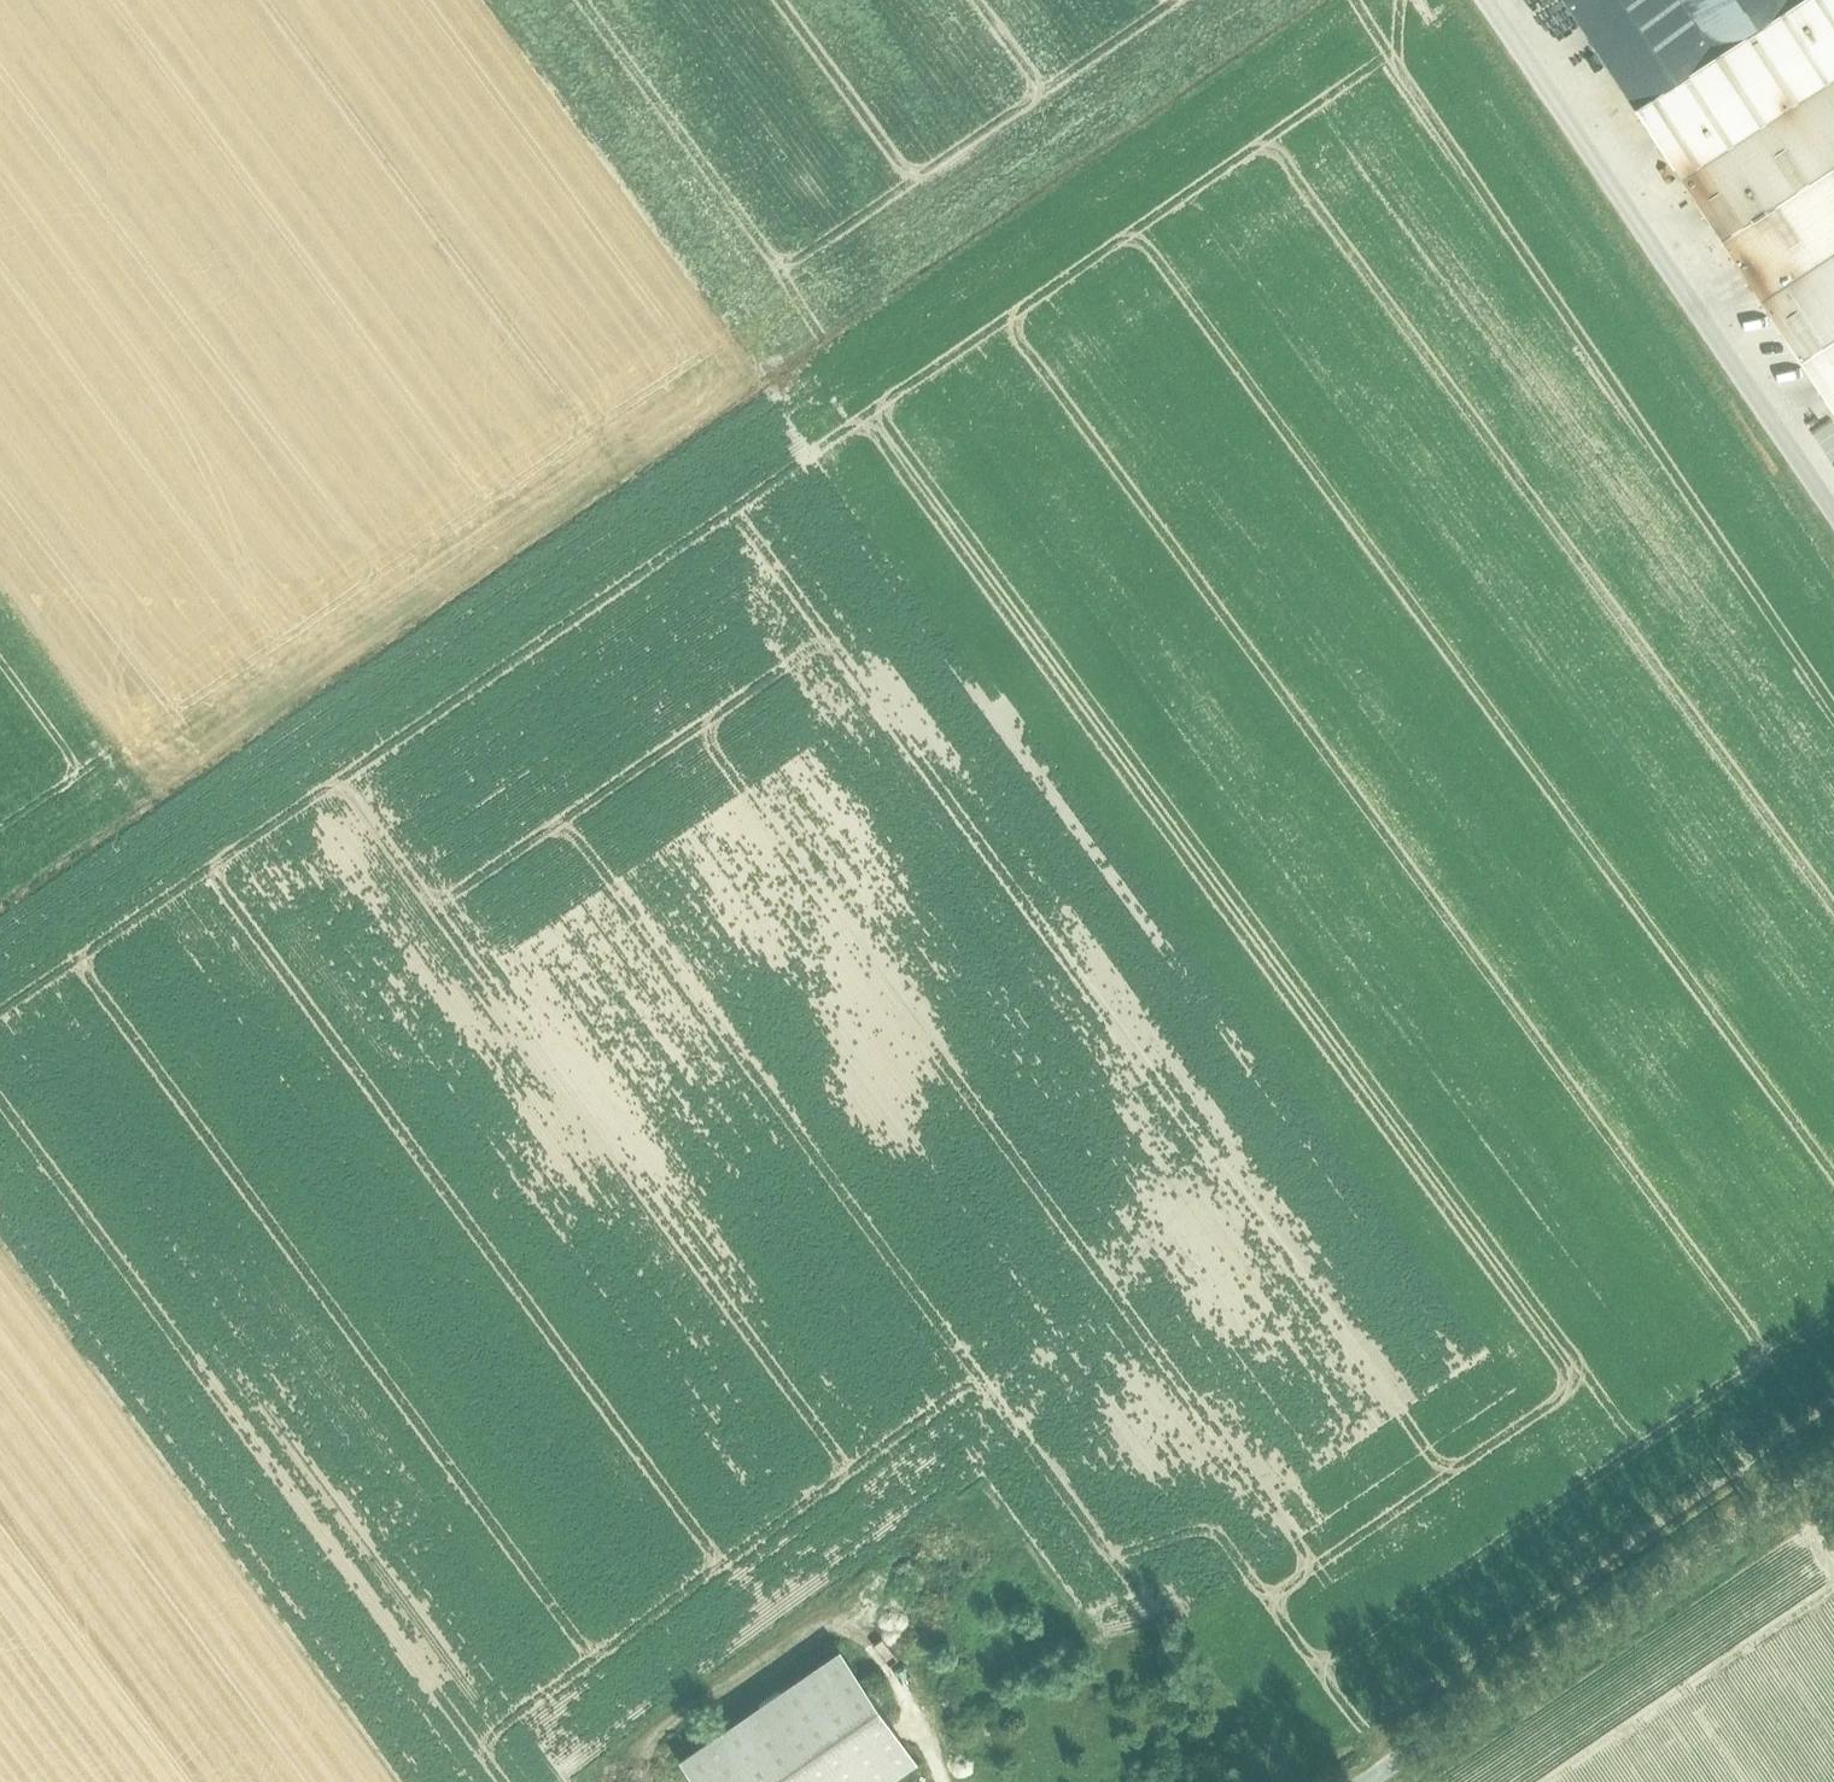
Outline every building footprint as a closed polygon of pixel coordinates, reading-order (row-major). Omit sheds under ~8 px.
[(1833,410),(1833,0),(1565,0),(1833,410)] [(697,1781),(885,1781),(916,1760),(839,1649),(680,1758),(697,1781)]
